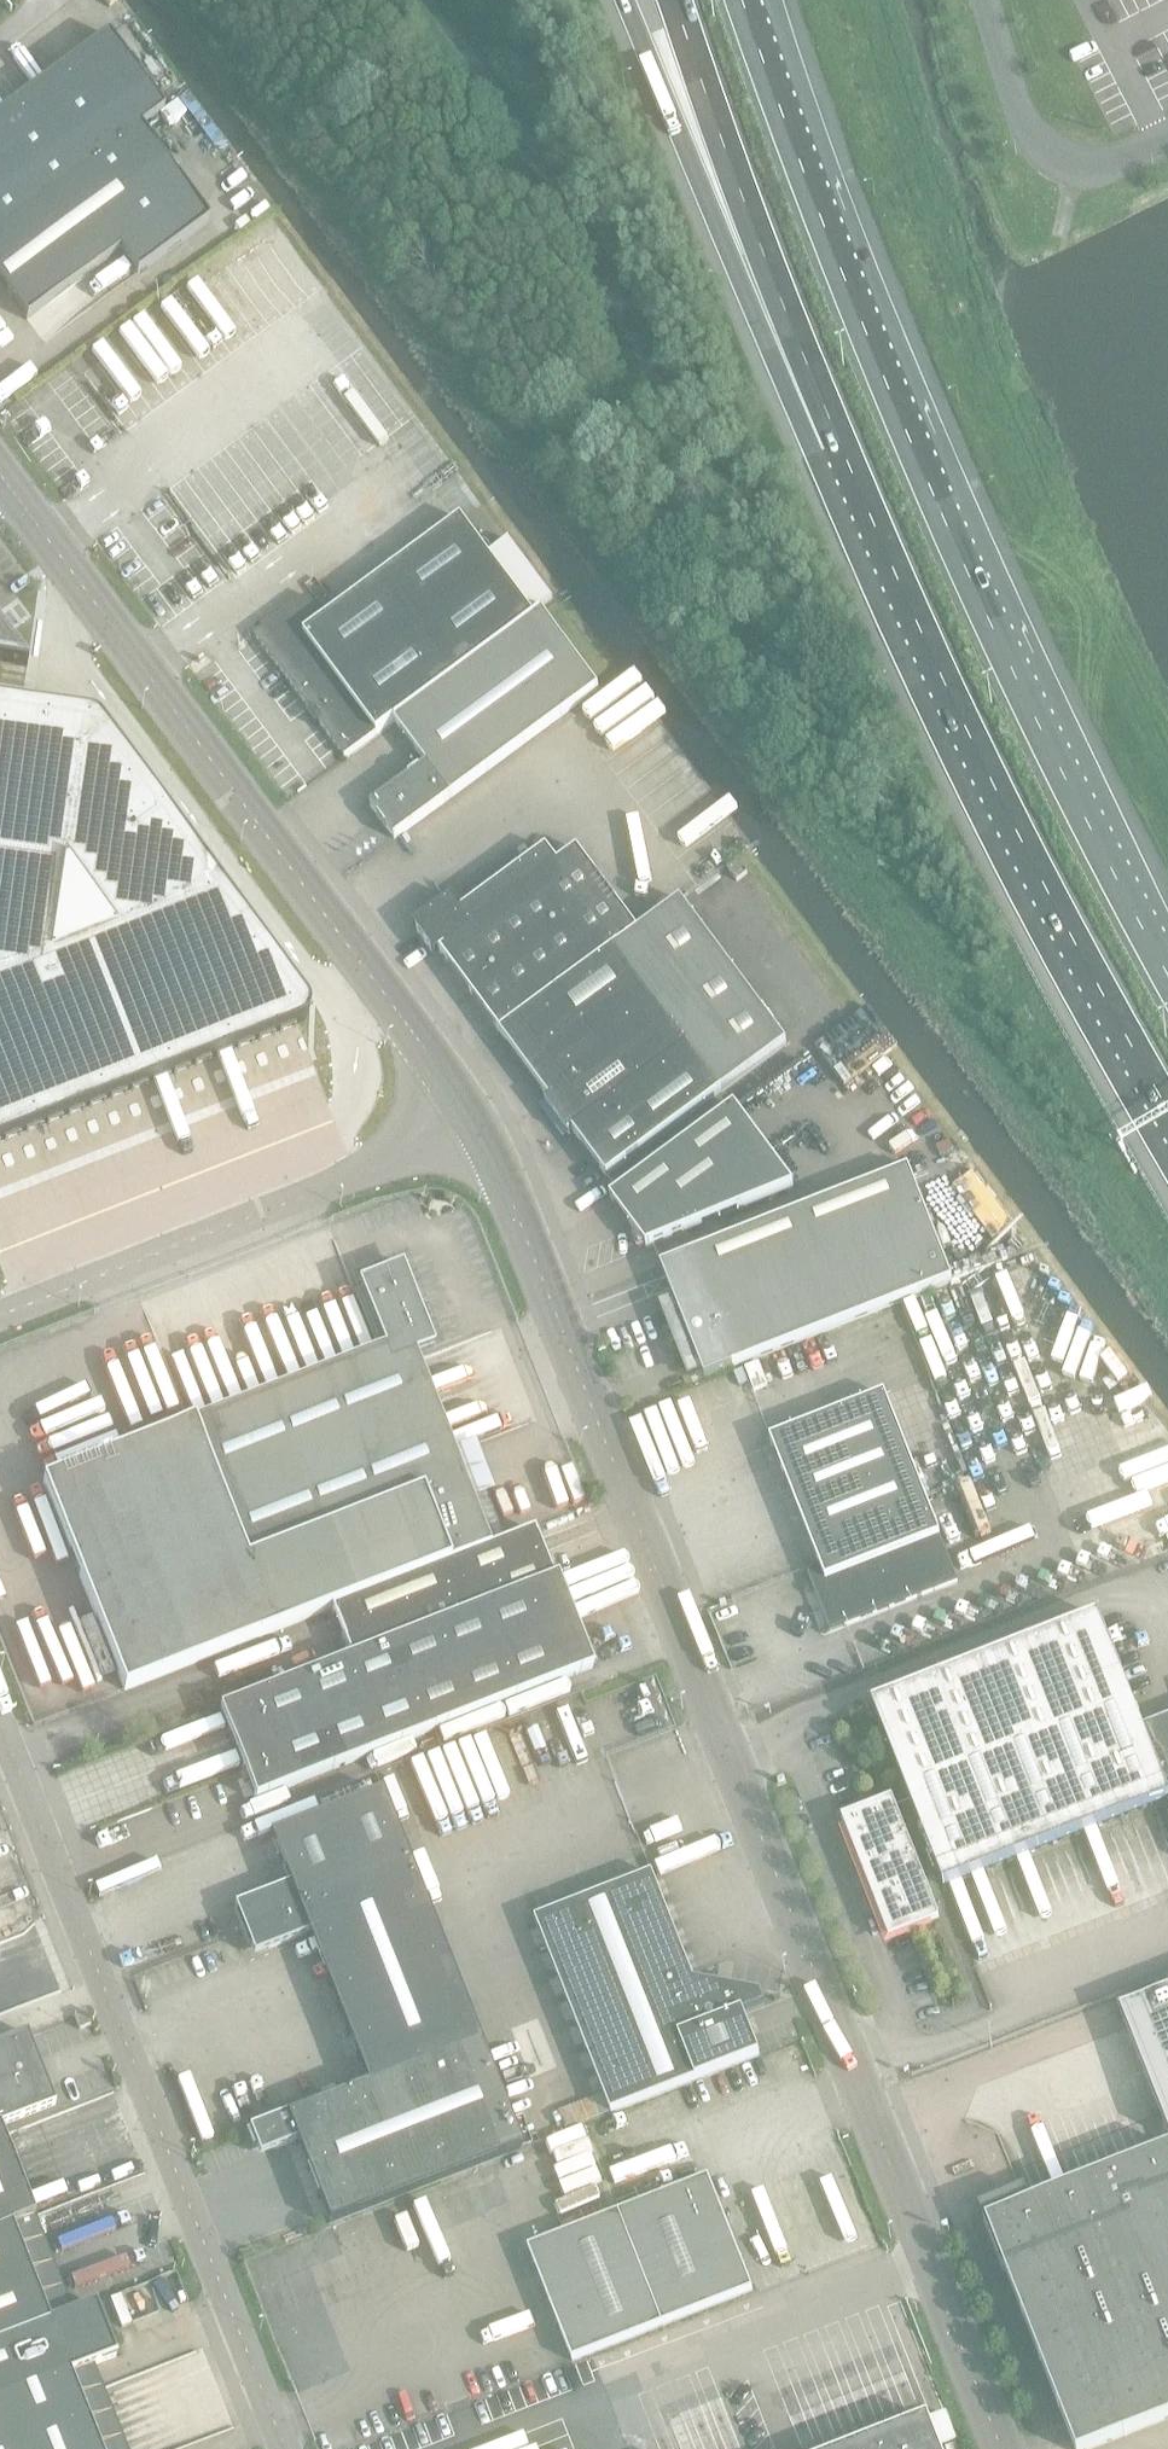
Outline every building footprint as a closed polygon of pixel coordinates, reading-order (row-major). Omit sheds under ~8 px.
[(108,36),(61,71),(116,146),(140,128),(141,129),(164,112),(108,36)] [(14,105),(52,157),(69,180),(116,146),(61,71),(14,105)] [(0,115),(0,183),(6,191),(52,157),(14,105),(0,115)] [(141,129),(140,128),(116,146),(69,180),(52,157),(6,191),(0,195),(0,285),(26,321),(120,252),(137,276),(209,222),(141,129)] [(264,629),(254,636),(311,713),(307,716),(315,728),(319,725),(344,759),(377,735),(394,722),(534,619),(532,616),(553,600),(531,570),(509,540),(487,556),(461,520),(324,621),(307,597),(264,629)] [(427,766),(371,808),(395,840),(598,689),(542,613),(534,619),(394,722),(427,766)] [(27,666),(27,664),(0,627),(0,662),(27,666)] [(299,1025),(303,1023),(306,1020),(308,1017),(309,1013),(310,1009),(309,1005),(307,1002),(111,736),(100,722),(98,720),(95,718),(92,717),(60,711),(0,702),(0,1142),(299,1025)] [(452,900),(413,928),(432,953),(438,955),(440,954),(500,1034),(617,948),(617,949),(619,948),(618,947),(638,933),(577,851),(558,865),(546,850),(462,913),(452,900)] [(617,948),(500,1034),(549,1101),(545,1103),(569,1136),(573,1133),(606,1178),(723,1092),(787,1045),(680,901),(638,933),(618,947),(619,948),(617,949),(617,948)] [(794,1188),(734,1108),(610,1199),(635,1233),(633,1234),(639,1248),(644,1246),(646,1248),(794,1188)] [(949,1141),(936,1148),(940,1157),(953,1150),(949,1141)] [(952,1283),(908,1170),(660,1268),(677,1309),(669,1312),(678,1334),(672,1336),(678,1351),(684,1349),(692,1372),(700,1369),(704,1380),(952,1283)] [(124,1691),(331,1610),(491,1548),(415,1355),(435,1348),(402,1266),(358,1283),(364,1299),(357,1302),(377,1352),(43,1483),(124,1691)] [(844,1627),(957,1583),(884,1396),(770,1441),(821,1571),(813,1574),(810,1582),(830,1632),(844,1627)] [(331,1610),(350,1659),(553,1580),(534,1531),(491,1548),(331,1610)] [(557,1578),(553,1580),(350,1659),(220,1710),(255,1801),(593,1669),(557,1578)] [(843,1822),(849,1838),(854,1836),(884,1912),(911,1901),(920,1924),(921,1923),(938,1917),(925,1886),(940,1880),(943,1888),(1167,1800),(1167,1720),(1143,1730),(1098,1618),(872,1707),(910,1804),(896,1810),(893,1802),(843,1822)] [(214,1694),(218,1706),(232,1700),(228,1689),(214,1694)] [(233,1918),(239,1934),(411,1867),(382,1793),(270,1837),(289,1888),(235,1909),(237,1916),(233,1918)] [(308,1936),(366,2086),(480,2041),(411,1867),(239,1934),(246,1951),(250,1949),(254,1957),(308,1936)] [(535,1921),(590,2062),(611,2115),(759,2057),(743,2015),(765,2006),(760,1995),(694,1982),(652,1875),(535,1921)] [(1121,2012),(1167,2134),(1167,1993),(1121,2012)] [(85,2011),(74,2016),(80,2030),(91,2026),(85,2011)] [(0,2045),(0,2128),(56,2106),(27,2034),(0,2045)] [(522,2150),(480,2041),(366,2086),(367,2086),(249,2132),(249,2133),(245,2135),(252,2151),(256,2149),(259,2157),(296,2144),(328,2226),(522,2150)] [(12,2227),(34,2218),(3,2137),(0,2130),(0,2231),(12,2227)] [(980,2210),(1004,2270),(1006,2269),(1077,2448),(1094,2448),(1167,2420),(1167,2152),(1032,2206),(1027,2192),(980,2210)] [(708,2180),(528,2250),(572,2363),(752,2292),(708,2180)] [(0,2231),(0,2448),(98,2448),(70,2378),(116,2360),(96,2309),(52,2327),(12,2227),(0,2231)] [(282,2283),(269,2289),(285,2330),(299,2325),(282,2283)] [(855,2448),(939,2448),(928,2420),(855,2448)]
